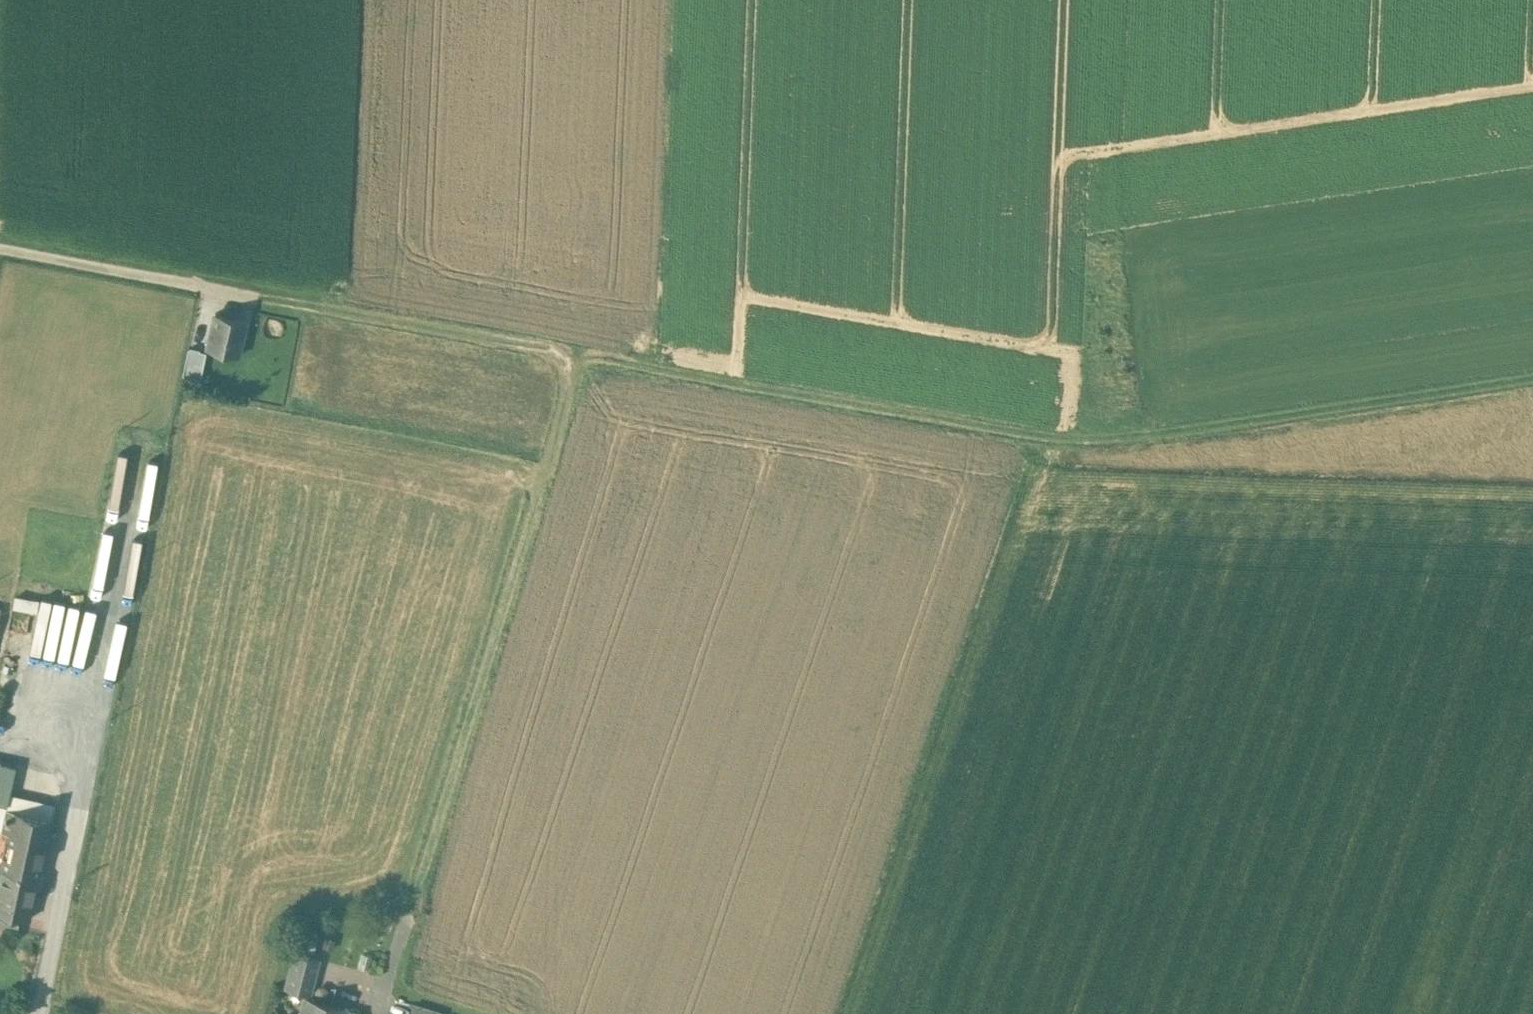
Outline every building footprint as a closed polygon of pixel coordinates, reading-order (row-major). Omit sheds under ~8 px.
[(247,316),(215,308),(207,347),(193,344),(188,372),(204,375),(208,355),(239,361),(247,316)] [(40,601),(16,597),(14,609),(38,613),(40,601)] [(58,806),(14,796),(10,811),(54,821),(58,806)] [(0,809),(0,830),(11,832),(49,840),(54,821),(10,811),(0,809)] [(49,840),(11,832),(2,870),(41,878),(49,840)] [(2,870),(0,878),(0,921),(19,925),(21,917),(31,920),(41,878),(2,870)] [(295,948),(287,984),(307,990),(301,1013),(360,1013),(363,1005),(314,989),(322,954),(295,948)] [(417,991),(410,1013),(443,1013),(446,1000),(417,991)]
